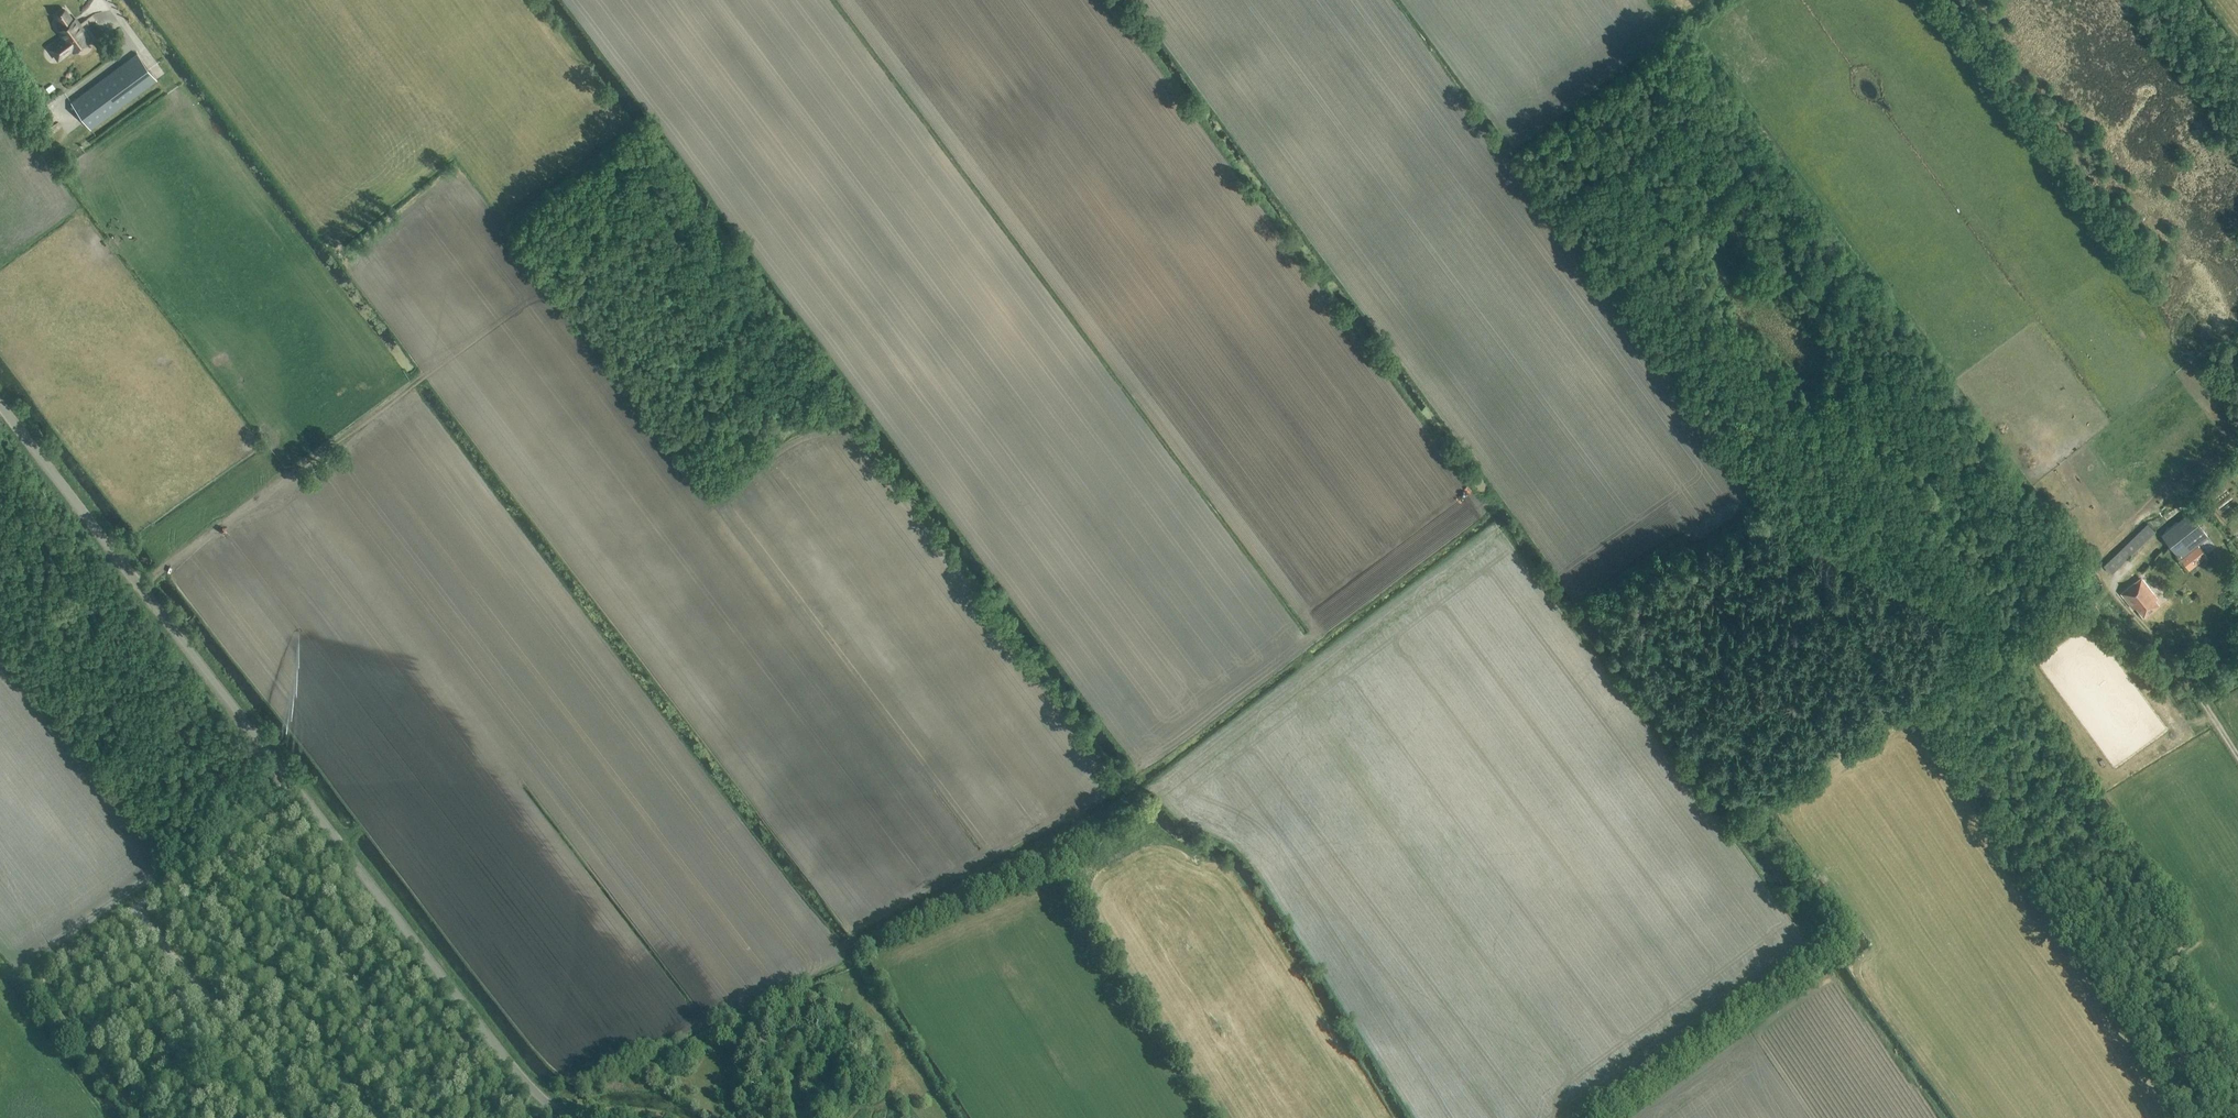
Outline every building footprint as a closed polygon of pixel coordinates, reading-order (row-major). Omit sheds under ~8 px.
[(76,1),(66,9),(72,16),(82,7),(76,1)] [(113,1),(95,16),(99,21),(113,9),(116,13),(120,10),(113,1)] [(57,30),(63,38),(49,48),(58,59),(71,50),(73,52),(90,40),(74,18),(72,20),(65,10),(56,16),(63,26),(57,30)] [(90,129),(156,80),(136,54),(70,103),(90,129)] [(2208,537),(2192,517),(2165,539),(2180,559),(2189,570),(2206,556),(2198,545),(2208,537)] [(2110,574),(2120,565),(2154,533),(2148,524),(2103,566),(2110,574)] [(2143,616),(2158,604),(2150,595),(2153,593),(2142,579),(2136,584),(2134,583),(2121,594),(2133,609),(2136,607),(2143,616)]
